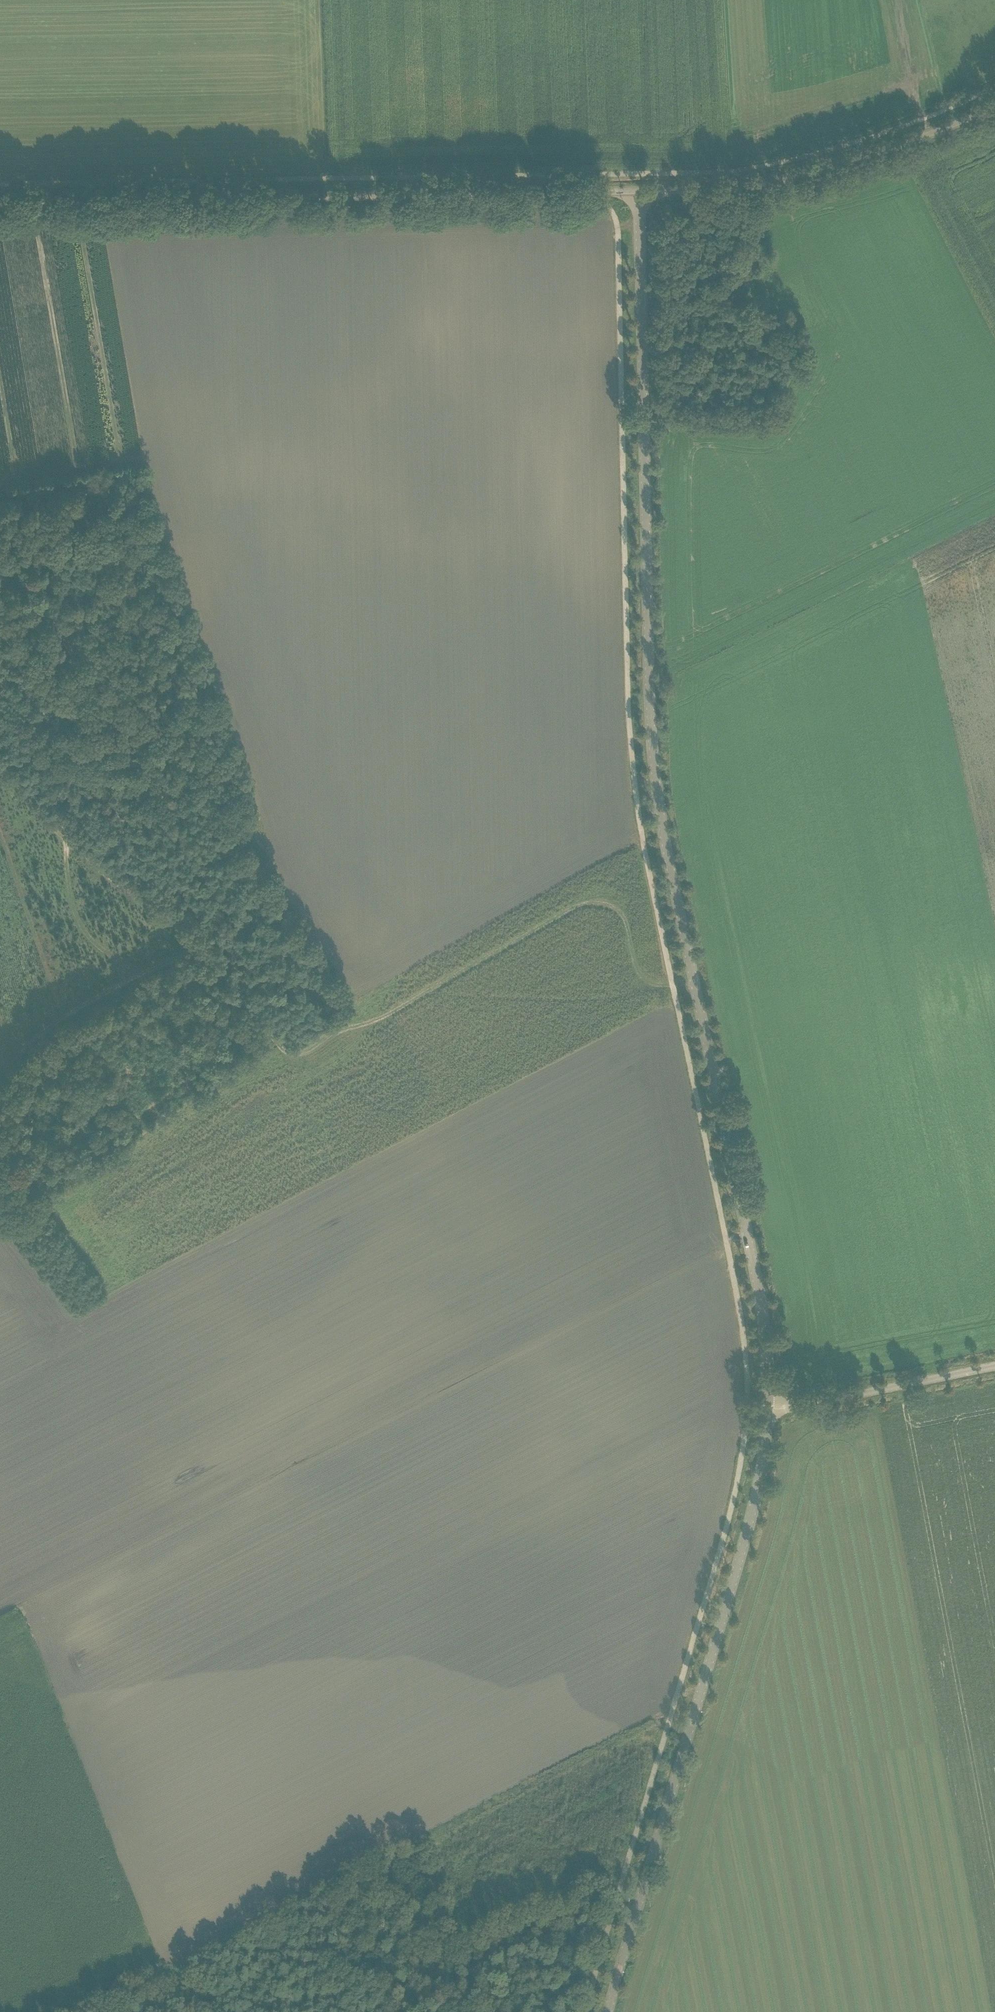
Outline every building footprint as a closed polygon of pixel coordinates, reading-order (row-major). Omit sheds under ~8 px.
[(105,494),(104,486),(84,487),(85,495),(105,494)]
